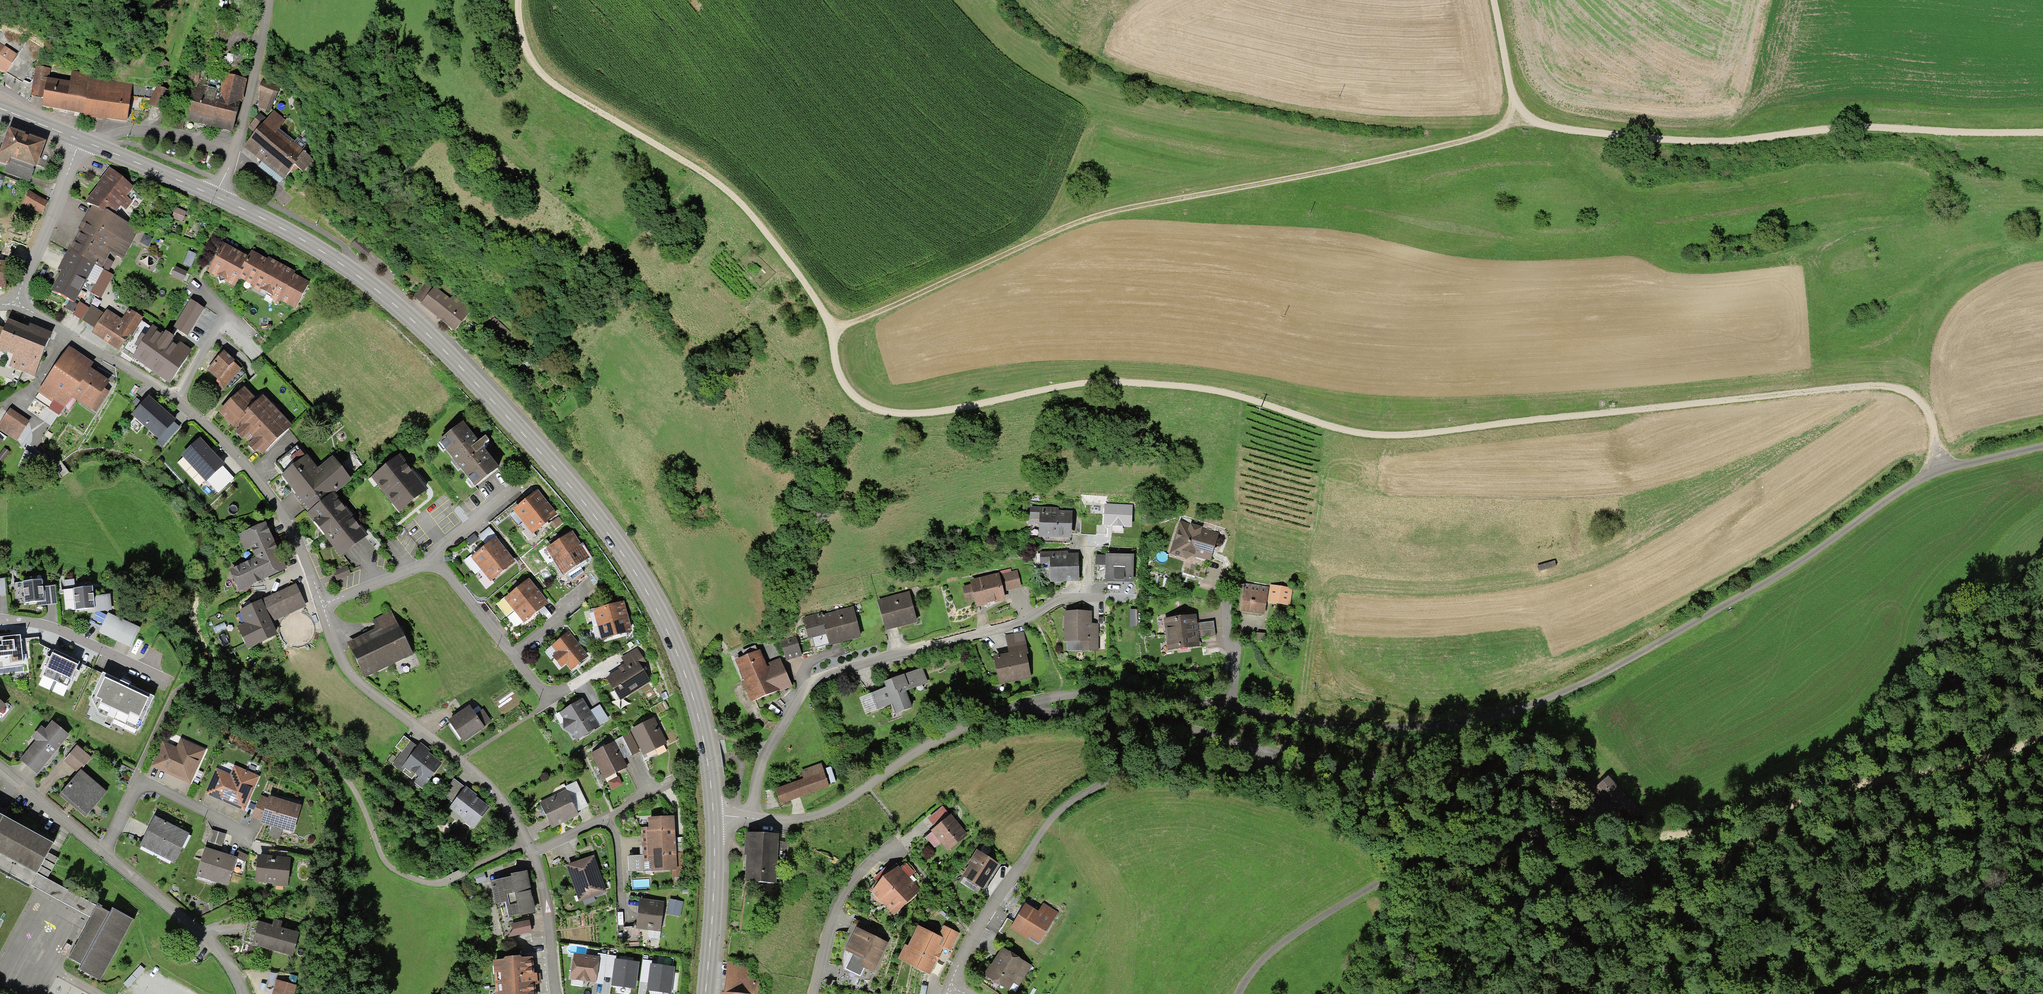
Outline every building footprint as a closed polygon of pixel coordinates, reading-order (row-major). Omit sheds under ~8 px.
[(6,74),(17,55),(0,44),(0,71),(6,74)] [(47,78),(49,78),(51,69),(36,66),(31,96),(43,98),(47,78)] [(84,114),(90,77),(90,74),(72,71),(70,81),(49,78),(47,78),(43,98),(42,107),(65,111),(84,114)] [(247,80),(225,74),(218,102),(202,99),(205,90),(194,87),(186,121),(209,126),(232,132),(240,101),(242,102),(247,80)] [(133,84),(90,77),(84,114),(84,117),(107,121),(107,119),(127,122),(130,101),(133,84)] [(158,86),(148,104),(161,111),(170,92),(158,86)] [(277,93),(260,86),(257,92),(259,93),(258,107),(270,112),(277,93)] [(286,120),(274,111),(268,117),(261,111),(248,128),(255,134),(244,147),(283,180),(295,165),(299,161),(297,159),(303,152),(304,151),(293,142),(293,143),(277,131),(286,120)] [(9,127),(0,151),(0,161),(7,164),(9,164),(11,157),(35,166),(36,167),(46,140),(9,127)] [(313,160),(303,152),(297,159),(299,161),(295,165),(303,172),(313,160)] [(30,181),(35,166),(11,157),(9,164),(7,164),(4,171),(30,181)] [(133,187),(109,168),(97,184),(96,185),(98,186),(85,202),(92,206),(104,212),(105,210),(114,214),(122,206),(126,210),(133,202),(127,197),(133,187)] [(29,191),(22,204),(42,214),(49,201),(29,191)] [(139,228),(114,214),(105,210),(104,212),(92,206),(90,209),(89,208),(77,229),(79,230),(79,231),(68,251),(95,266),(102,269),(107,259),(111,253),(123,260),(139,228)] [(176,208),(171,218),(182,222),(186,212),(176,208)] [(355,241),(351,246),(362,257),(367,252),(355,241)] [(248,257),(224,243),(208,272),(234,287),(239,279),(253,286),(251,289),(260,293),(262,291),(272,296),(270,299),(278,303),(280,301),(295,309),(309,283),(293,275),(295,272),(268,258),(267,260),(251,251),(248,257)] [(95,266),(68,251),(58,270),(61,271),(60,273),(51,292),(74,303),(87,280),(95,266)] [(189,251),(183,264),(191,267),(197,255),(189,251)] [(113,262),(107,259),(102,269),(103,270),(108,272),(113,262)] [(5,288),(8,261),(0,260),(0,288),(5,288)] [(95,266),(87,280),(94,285),(95,285),(103,270),(102,269),(95,266)] [(175,267),(171,276),(183,281),(187,272),(175,267)] [(108,272),(103,270),(95,285),(94,285),(90,292),(100,298),(112,275),(108,272)] [(422,303),(433,289),(425,284),(414,297),(422,303)] [(422,303),(421,304),(438,318),(453,330),(470,309),(453,295),(450,299),(435,286),(433,289),(422,303)] [(205,309),(190,299),(173,327),(187,336),(205,309)] [(143,318),(128,309),(121,319),(107,310),(102,316),(92,333),(119,351),(129,335),(131,337),(143,318)] [(8,319),(4,328),(0,339),(0,351),(6,354),(7,353),(13,355),(9,366),(34,376),(52,334),(29,324),(28,328),(8,319)] [(493,320),(488,326),(502,339),(507,333),(493,320)] [(170,384),(193,350),(172,337),(165,332),(164,334),(153,326),(145,337),(141,335),(134,345),(139,348),(132,358),(170,384)] [(93,364),(69,346),(38,392),(64,409),(72,397),(95,412),(109,392),(104,390),(109,381),(89,368),(93,364)] [(235,361),(224,351),(207,370),(217,379),(215,382),(223,390),(242,369),(234,362),(235,361)] [(292,426),(262,396),(257,401),(244,387),(219,412),(237,431),(235,433),(242,440),(245,438),(251,444),(248,446),(255,454),(258,451),(262,456),(292,426)] [(162,408),(149,396),(131,415),(158,439),(159,440),(174,422),(176,420),(162,408)] [(0,423),(0,430),(16,441),(30,422),(10,408),(0,423)] [(180,427),(174,422),(159,440),(158,439),(156,441),(162,447),(180,427)] [(478,443),(463,423),(438,442),(475,488),(499,469),(483,449),(481,446),(478,443)] [(212,451),(200,438),(181,456),(205,482),(207,481),(223,467),(225,465),(212,451)] [(481,446),(483,449),(485,448),(485,447),(485,445),(489,442),(486,438),(478,443),(481,446)] [(0,453),(0,459),(2,460),(9,452),(4,448),(0,453)] [(352,480),(332,457),(318,468),(307,455),(281,476),(294,492),(296,494),(294,495),(309,513),(333,494),(334,495),(352,480)] [(399,456),(371,478),(399,513),(427,491),(411,471),(399,456)] [(234,479),(223,467),(207,481),(218,493),(234,479)] [(513,510),(523,523),(548,503),(544,498),(537,490),(513,510)] [(309,513),(307,515),(341,558),(367,537),(350,515),(334,495),(333,494),(309,513)] [(550,506),(548,503),(523,523),(533,535),(557,515),(550,506)] [(1132,505),(1104,504),(1104,527),(1132,528),(1132,505)] [(1039,514),(1045,514),(1045,507),(1030,507),(1030,519),(1039,519),(1039,514)] [(1039,514),(1039,519),(1039,538),(1071,539),(1072,511),(1059,511),(1059,508),(1045,507),(1045,514),(1039,514)] [(564,524),(559,517),(550,524),(555,530),(564,524)] [(1190,524),(1179,521),(1170,554),(1185,558),(1185,560),(1193,557),(1211,562),(1214,552),(1219,534),(1202,529),(1202,527),(1190,523),(1190,524)] [(266,523),(238,536),(250,561),(230,571),(239,591),(287,569),(266,523)] [(497,538),(489,527),(478,536),(486,546),(496,538),(496,539),(497,538)] [(545,549),(554,563),(581,545),(578,540),(572,532),(545,549)] [(471,558),(481,571),(506,551),(502,546),(496,539),(496,538),(486,546),(471,558)] [(583,549),(581,545),(554,563),(562,575),(563,576),(564,575),(589,558),(583,549)] [(509,554),(506,551),(481,571),(491,583),(516,562),(509,554)] [(1048,552),(1040,552),(1040,564),(1050,564),(1050,582),(1079,582),(1078,554),(1068,554),(1068,551),(1052,552),(1050,552),(1048,552)] [(1134,555),(1106,555),(1096,555),(1096,566),(1106,566),(1105,583),(1118,583),(1133,584),(1134,555)] [(333,572),(337,581),(351,575),(347,566),(333,572)] [(1017,570),(999,575),(1003,592),(1022,588),(1017,570)] [(999,573),(970,580),(971,585),(975,600),(976,608),(1005,601),(1003,592),(999,575),(999,573)] [(568,581),(564,575),(563,576),(562,575),(556,579),(560,586),(568,581)] [(504,599),(514,612),(539,592),(535,587),(529,579),(504,599)] [(42,580),(23,582),(25,603),(37,602),(41,602),(44,601),(43,587),(42,580)] [(1269,587),(1244,584),(1243,590),(1240,612),(1265,616),(1269,587)] [(296,585),(261,601),(271,622),(306,606),(296,585)] [(966,602),(975,600),(971,585),(962,587),(966,602)] [(1292,588),(1270,585),(1268,603),(1290,606),(1292,588)] [(55,586),(43,587),(44,601),(41,602),(37,602),(37,607),(57,605),(55,586)] [(92,587),(73,590),(75,611),(87,609),(92,609),(95,609),(93,596),(92,587)] [(542,595),(539,592),(514,612),(524,624),(549,604),(542,595)] [(909,592),(877,600),(886,631),(898,628),(917,623),(909,592)] [(110,595),(93,596),(95,609),(92,609),(87,609),(88,613),(112,610),(110,595)] [(271,622),(261,601),(239,611),(245,623),(237,627),(248,649),(277,635),(271,622)] [(593,610),(597,626),(628,617),(627,614),(624,602),(593,610)] [(822,613),(802,618),(808,640),(826,635),(829,647),(861,638),(853,607),(823,615),(822,613)] [(376,629),(347,643),(364,679),(413,655),(391,612),(372,621),(376,629)] [(1078,612),(1064,612),(1064,642),(1082,642),(1082,651),(1098,652),(1098,624),(1092,624),(1092,612),(1078,612)] [(140,628),(108,613),(99,633),(131,648),(140,628)] [(1165,634),(1198,630),(1197,626),(1197,623),(1196,615),(1163,619),(1165,634)] [(629,622),(628,617),(597,626),(601,641),(632,632),(629,622)] [(1200,623),(1200,630),(1214,629),(1214,622),(1200,623)] [(1215,636),(1214,629),(1200,630),(1201,637),(1215,636)] [(1198,634),(1198,630),(1165,634),(1167,651),(1200,647),(1199,638),(1198,634)] [(577,643),(569,632),(551,646),(556,653),(552,656),(562,668),(566,664),(571,671),(589,657),(577,643)] [(1024,632),(1005,635),(1009,654),(1026,650),(1026,654),(1028,654),(1024,632)] [(0,639),(0,658),(10,657),(11,665),(23,663),(20,637),(0,639)] [(796,637),(780,642),(787,661),(802,657),(796,637)] [(627,668),(638,662),(643,658),(637,648),(621,658),(625,664),(627,668)] [(1006,654),(994,657),(999,685),(1031,678),(1026,654),(1026,650),(1009,654),(1006,654)] [(42,676),(55,682),(67,657),(54,651),(42,676)] [(760,651),(735,661),(744,682),(742,682),(751,703),(779,691),(780,692),(792,687),(780,658),(766,664),(760,651)] [(80,663),(67,657),(55,682),(68,688),(80,663)] [(620,670),(606,679),(620,701),(650,682),(638,662),(627,668),(625,664),(621,666),(618,668),(620,670)] [(903,675),(884,683),(886,688),(892,705),(896,715),(912,709),(906,692),(928,683),(922,668),(903,675)] [(124,684),(103,674),(91,698),(99,714),(138,732),(154,697),(124,684)] [(892,705),(886,688),(872,693),(878,710),(892,705)] [(878,710),(872,693),(859,698),(865,714),(878,710)] [(582,699),(559,713),(563,719),(563,730),(573,735),(577,741),(600,727),(599,725),(590,711),(582,699)] [(599,705),(590,711),(599,725),(609,719),(599,705)] [(475,715),(469,706),(462,711),(448,721),(464,743),(484,728),(483,727),(491,722),(482,710),(475,715)] [(642,724),(630,730),(630,732),(641,751),(643,756),(668,744),(654,718),(642,724)] [(69,735),(52,721),(45,729),(41,726),(32,738),(35,741),(20,760),(37,774),(56,752),(69,735)] [(622,736),(622,737),(632,755),(632,756),(641,751),(630,732),(622,736)] [(403,767),(418,747),(404,736),(395,748),(402,752),(392,765),(402,772),(405,769),(403,767)] [(614,741),(614,742),(623,759),(632,755),(622,737),(614,741)] [(206,750),(181,739),(176,748),(162,742),(151,766),(168,774),(191,784),(206,750)] [(623,759),(614,742),(602,748),(591,754),(604,780),(627,768),(623,759)] [(426,747),(421,743),(418,747),(403,767),(405,769),(412,774),(412,773),(418,777),(414,782),(422,789),(442,763),(429,753),(430,751),(426,747)] [(91,758),(77,746),(64,761),(78,774),(82,769),(91,758)] [(821,764),(800,771),(804,779),(775,789),(780,805),(830,788),(821,764)] [(230,774),(216,768),(205,793),(220,800),(244,811),(260,776),(234,765),(230,774)] [(78,774),(60,795),(71,805),(85,817),(107,791),(82,769),(78,774)] [(453,803),(465,788),(454,779),(442,794),(453,803)] [(1607,779),(1594,790),(1618,818),(1631,808),(1607,779)] [(564,787),(566,790),(576,812),(588,806),(576,782),(564,787)] [(473,792),(466,787),(465,788),(453,803),(449,808),(465,820),(463,822),(473,829),(490,808),(476,797),(477,795),(473,792)] [(566,790),(539,803),(551,829),(562,824),(578,816),(576,812),(566,790)] [(261,821),(268,798),(261,795),(252,817),(261,821)] [(301,806),(269,796),(268,798),(261,821),(261,824),(293,834),(301,806)] [(936,828),(950,815),(943,806),(928,819),(936,828)] [(968,835),(950,815),(936,828),(931,832),(932,832),(926,837),(935,848),(941,843),(948,852),(968,835)] [(0,816),(0,869),(30,886),(48,853),(53,845),(0,816)] [(174,864),(189,834),(154,816),(139,846),(174,864)] [(641,828),(642,846),(676,845),(674,817),(648,818),(648,828),(641,828)] [(211,830),(206,848),(220,853),(226,835),(211,830)] [(779,835),(746,833),(744,855),(747,855),(747,859),(745,883),(776,884),(779,835)] [(676,845),(642,846),(642,856),(644,856),(644,862),(650,862),(651,872),(672,871),(672,878),(686,877),(685,853),(676,853),(676,845)] [(206,848),(204,848),(195,876),(228,886),(237,857),(226,854),(220,853),(206,848)] [(969,866),(962,877),(983,890),(994,873),(999,864),(977,850),(967,865),(969,866)] [(239,851),(237,857),(245,862),(248,856),(239,851)] [(57,858),(48,853),(30,886),(91,917),(96,907),(46,879),(57,858)] [(291,858),(258,855),(256,869),(255,882),(273,884),(273,886),(288,888),(291,858)] [(594,856),(566,865),(579,902),(607,892),(594,856)] [(644,862),(644,856),(642,856),(629,857),(630,872),(644,872),(644,862)] [(906,865),(901,870),(909,878),(914,873),(906,865)] [(898,867),(871,893),(894,916),(920,890),(909,878),(901,870),(898,867)] [(484,872),(474,875),(477,884),(486,881),(484,872)] [(511,878),(491,882),(496,905),(506,903),(509,918),(519,915),(520,917),(536,914),(529,881),(527,872),(511,875),(511,878)] [(661,932),(664,902),(639,899),(636,927),(636,929),(638,930),(661,932)] [(683,902),(669,899),(666,914),(680,916),(683,902)] [(1035,910),(1025,904),(1010,929),(1028,940),(1030,937),(1040,943),(1059,912),(1043,903),(1038,913),(1035,910)] [(102,907),(97,905),(96,907),(91,917),(69,958),(82,965),(79,970),(101,982),(134,920),(113,909),(110,913),(102,908),(102,907)] [(252,943),(258,921),(248,919),(242,941),(252,943)] [(272,925),(258,921),(252,943),(252,945),(293,956),(300,932),(281,927),(276,926),(272,925)] [(529,921),(512,925),(512,931),(508,938),(532,933),(529,921)] [(944,926),(939,936),(943,939),(940,946),(943,948),(951,951),(959,934),(944,926)] [(636,929),(636,927),(623,928),(624,943),(639,942),(638,930),(636,929)] [(939,936),(918,927),(908,947),(905,946),(898,960),(930,975),(937,961),(938,962),(940,958),(941,954),(940,954),(943,948),(940,946),(943,939),(939,936)] [(876,938),(856,928),(845,952),(852,955),(845,970),(860,977),(864,969),(874,974),(888,943),(876,938)] [(1031,966),(1002,948),(993,962),(984,976),(1009,992),(1014,984),(1018,987),(1031,966)] [(572,954),(568,980),(596,983),(598,969),(599,958),(598,958),(572,954)] [(598,954),(598,958),(599,958),(598,969),(596,983),(603,984),(607,955),(598,954)] [(493,961),(496,993),(536,993),(535,985),(538,985),(538,984),(537,980),(537,974),(534,974),(533,958),(523,959),(520,958),(505,959),(503,961),(493,961)] [(627,961),(615,959),(611,987),(636,990),(639,963),(627,961)] [(725,993),(730,993),(758,993),(759,980),(751,979),(752,964),(727,963),(725,993)] [(650,964),(647,992),(665,993),(671,993),(675,967),(662,966),(650,964)] [(272,993),(294,993),(296,986),(276,980),(272,993)]
